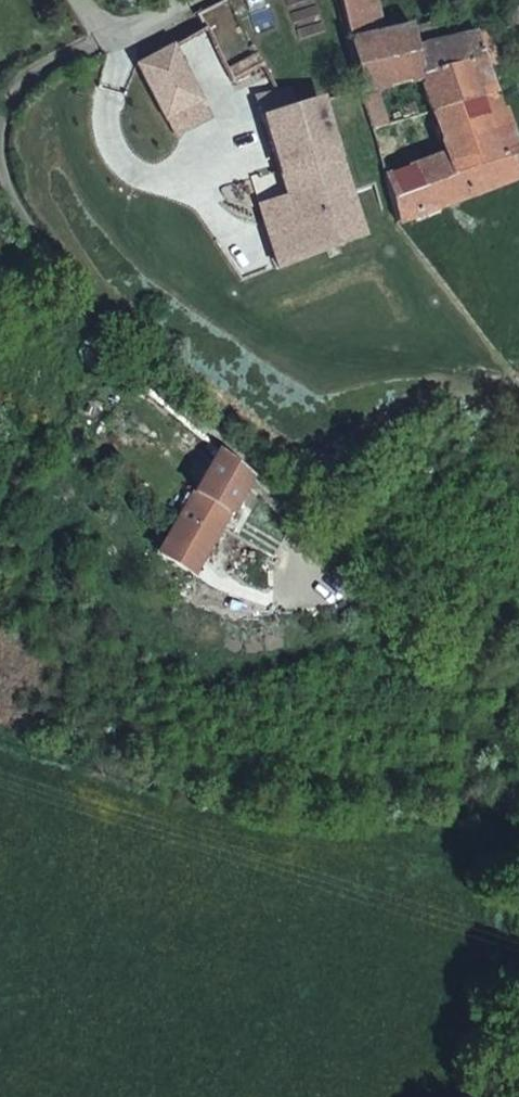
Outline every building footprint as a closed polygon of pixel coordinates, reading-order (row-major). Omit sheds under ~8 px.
[(345,41),(376,36),(372,0),(334,0),(345,41)] [(477,104),(489,101),(481,71),(496,68),(488,33),(413,47),(410,30),(376,36),(345,41),(352,66),(369,131),(386,126),(377,91),(420,83),(428,116),(452,110),(465,107),(477,104)] [(200,102),(172,52),(138,69),(165,121),(200,102)] [(256,209),(276,270),(305,259),(359,238),(318,104),(292,112),(287,94),(274,97),(254,102),(285,200),(256,209)] [(477,104),(465,107),(452,110),(472,165),(480,162),(489,189),(518,177),(518,166),(513,152),(517,151),(501,112),(483,119),(477,104)] [(452,110),(428,116),(444,157),(461,200),(489,189),(480,162),(472,165),(452,110)] [(444,157),(416,167),(433,210),(461,200),(444,157)] [(416,167),(382,179),(395,225),(433,210),(416,167)] [(171,527),(163,543),(200,562),(243,478),(229,466),(211,450),(171,527)]
